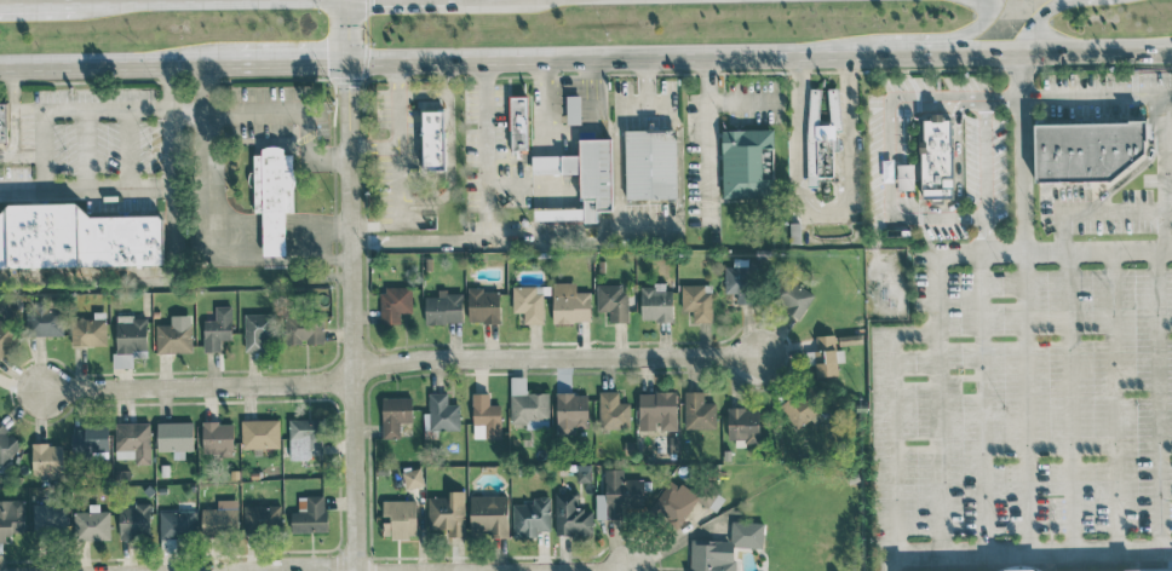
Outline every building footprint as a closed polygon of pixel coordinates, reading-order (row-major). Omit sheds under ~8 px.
[(808,187),(818,187),(817,176),(833,176),(833,150),(839,150),(838,87),(828,88),(829,124),(820,124),(819,88),(806,88),(808,187)] [(527,94),(509,95),(511,150),(529,149),(527,94)] [(581,123),(580,95),(566,95),(567,124),(581,123)] [(422,110),(424,170),(447,169),(444,109),(422,110)] [(914,116),(914,189),(956,191),(954,117),(914,116)] [(1034,123),(1035,178),(1146,176),(1145,121),(1034,123)] [(772,128),(722,129),(723,197),(774,196),(772,128)] [(677,198),(675,129),(625,130),(626,199),(677,198)] [(532,173),(581,173),(582,222),(596,222),(596,211),(611,210),(611,138),(579,138),(579,154),(532,155),(532,173)] [(286,255),(285,212),(295,212),(293,154),(284,154),(284,146),(262,147),(262,154),(253,155),(255,212),(262,212),(263,255),(286,255)] [(897,189),(914,189),(914,164),(896,164),(897,189)] [(163,266),(162,215),(89,215),(76,202),(11,203),(0,214),(0,268),(163,266)] [(582,208),(533,209),(534,220),(583,219),(582,208)] [(738,304),(755,304),(754,285),(767,285),(766,264),(725,266),(725,293),(737,292),(738,304)] [(800,317),(815,294),(786,276),(772,299),(800,317)] [(553,322),(591,322),(590,291),(576,291),(576,282),(552,282),(553,322)] [(597,285),(597,311),(609,311),(609,322),(627,322),(627,284),(597,285)] [(681,310),(692,311),(692,321),(712,322),(712,284),(682,284),(681,310)] [(641,321),(673,320),(672,285),(641,286),(641,321)] [(513,312),(524,312),(524,323),(544,323),(543,293),(535,293),(535,286),(513,286),(513,312)] [(381,324),(401,323),(400,313),(412,312),(412,287),(380,288),(381,324)] [(500,322),(500,289),(468,289),(468,322),(500,322)] [(425,324),(463,322),(462,291),(438,291),(438,296),(425,297),(425,324)] [(63,335),(63,308),(49,309),(48,302),(26,302),(26,336),(63,335)] [(204,352),(221,351),(221,339),(232,339),(232,305),(215,306),(215,320),(203,320),(204,352)] [(244,354),(268,354),(268,341),(274,341),(275,314),(245,313),(244,354)] [(157,353),(192,352),(191,314),(171,315),(171,324),(156,324),(157,353)] [(133,367),(133,354),(147,354),(147,315),(115,316),(116,367),(133,367)] [(285,343),(324,343),(324,315),(285,316),(285,343)] [(107,345),(106,318),(71,319),(71,345),(107,345)] [(18,341),(0,323),(0,358),(18,341)] [(837,375),(835,334),(816,335),(817,349),(814,350),(816,376),(837,375)] [(549,392),(525,392),(525,377),(511,376),(510,425),(549,425),(549,392)] [(685,428),(716,428),(716,402),(704,403),(704,390),(684,391),(685,428)] [(619,391),(599,391),(599,427),(630,427),(629,402),(619,402),(619,391)] [(639,430),(658,430),(677,430),(677,392),(639,391),(639,430)] [(797,430),(822,410),(806,391),(782,410),(797,430)] [(428,393),(429,413),(424,413),(424,430),(460,429),(460,403),(448,404),(448,392),(428,393)] [(501,404),(490,404),(489,392),(472,393),(473,425),(484,424),(485,438),(502,438),(501,404)] [(587,392),(555,393),(557,433),(589,432),(587,392)] [(412,397),(382,397),(382,438),(400,437),(400,422),(413,422),(412,397)] [(759,407),(727,408),(728,441),(760,440),(759,407)] [(322,418),(289,419),(290,458),(323,457),(322,418)] [(280,448),(279,419),(241,420),(242,448),(280,448)] [(0,420),(0,465),(22,445),(0,420)] [(150,422),(115,423),(116,459),(136,458),(136,464),(151,463),(150,422)] [(195,450),(194,422),(157,423),(158,451),(195,450)] [(234,456),(233,422),(202,422),(203,457),(234,456)] [(109,426),(73,428),(75,452),(110,450),(109,426)] [(63,443),(32,444),(32,476),(64,475),(63,443)] [(591,481),(591,465),(576,465),(577,482),(591,481)] [(424,486),(422,468),(403,470),(405,488),(424,486)] [(596,494),(596,517),(644,516),(643,478),(623,479),(623,469),(604,469),(605,494),(596,494)] [(676,528),(698,500),(707,507),(709,505),(701,499),(701,498),(673,477),(650,508),(676,528)] [(464,490),(449,491),(449,496),(428,497),(429,529),(448,529),(449,537),(465,536),(464,490)] [(579,493),(555,492),(554,536),(592,536),(593,510),(579,509),(579,493)] [(291,532),(327,531),(326,495),(298,496),(299,510),(291,510),(291,532)] [(470,496),(471,536),(508,535),(508,495),(470,496)] [(512,504),(513,537),(537,537),(537,530),(550,530),(550,496),(533,497),(533,503),(512,504)] [(24,499),(0,499),(0,542),(6,542),(6,533),(25,533),(24,499)] [(202,534),(238,533),(237,499),(218,499),(218,508),(202,508),(202,534)] [(244,500),(244,531),(282,530),(281,504),(268,505),(268,499),(244,500)] [(383,500),(383,519),(383,538),(418,537),(417,499),(383,500)] [(34,533),(67,532),(66,503),(33,504),(34,533)] [(110,540),(110,511),(101,511),(101,504),(90,504),(90,511),(74,511),(74,539),(110,540)] [(150,504),(119,505),(120,538),(151,537),(150,504)] [(160,511),(160,539),(195,538),(195,510),(160,511)] [(736,560),(720,559),(721,546),(763,547),(764,522),(731,521),(731,541),(690,539),(689,570),(735,570),(736,560)]
